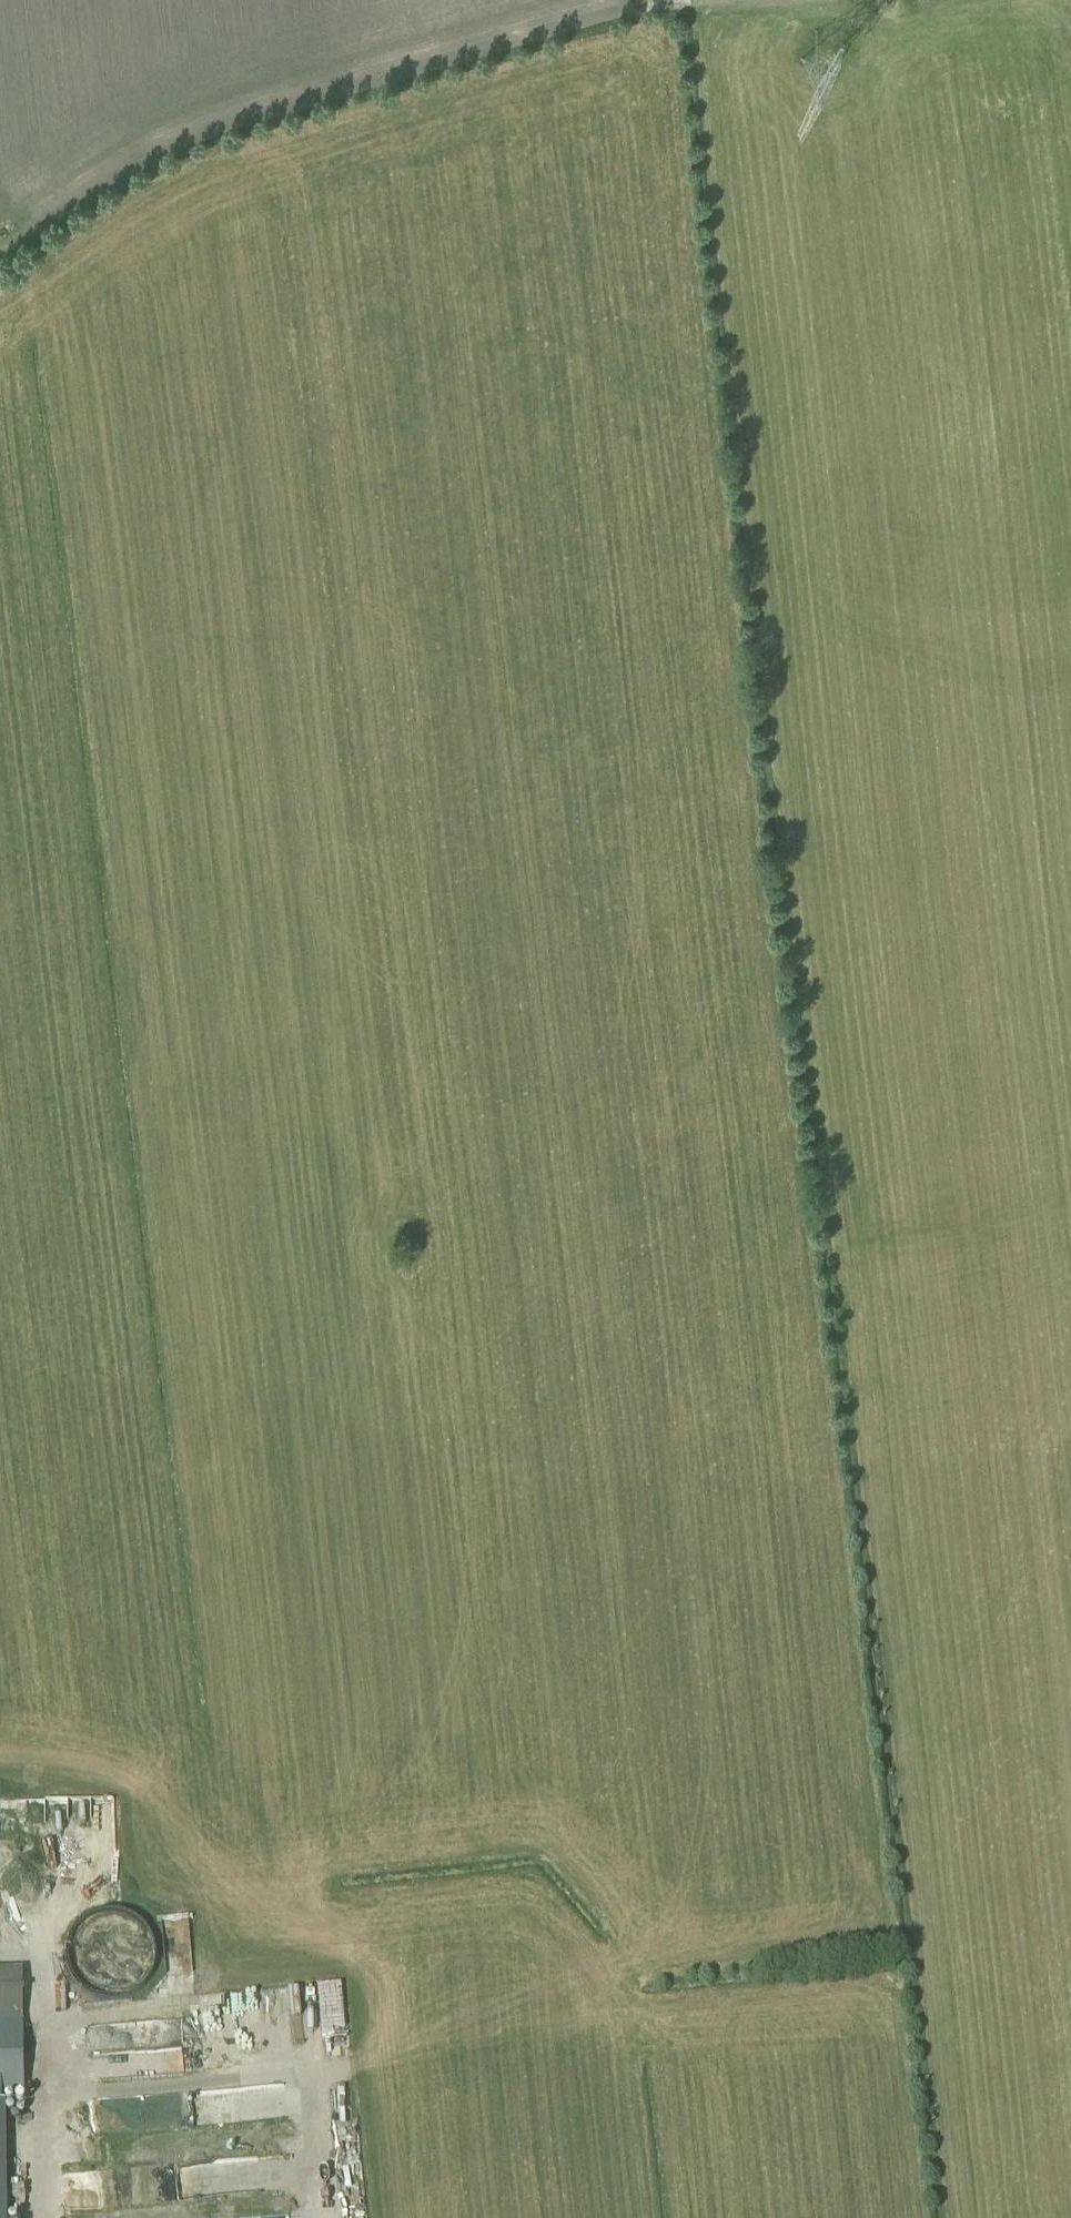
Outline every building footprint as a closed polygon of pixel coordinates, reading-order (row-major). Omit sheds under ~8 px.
[(18,2016),(18,1969),(0,1969),(0,2016),(18,2016)] [(0,2021),(0,2217),(3,2217),(1,2094),(24,2094),(23,2020),(0,2021)]
